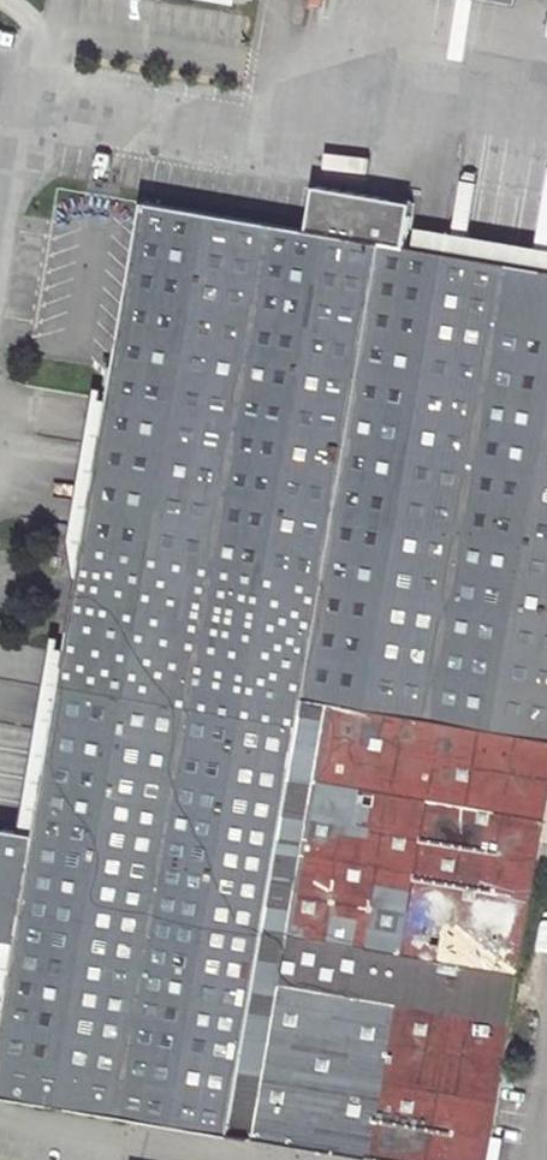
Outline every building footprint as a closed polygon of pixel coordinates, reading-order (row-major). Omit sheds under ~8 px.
[(0,900),(0,942),(28,947),(2,1096),(373,1159),(494,1159),(546,852),(546,276),(154,208),(46,842),(11,836),(0,900)]
